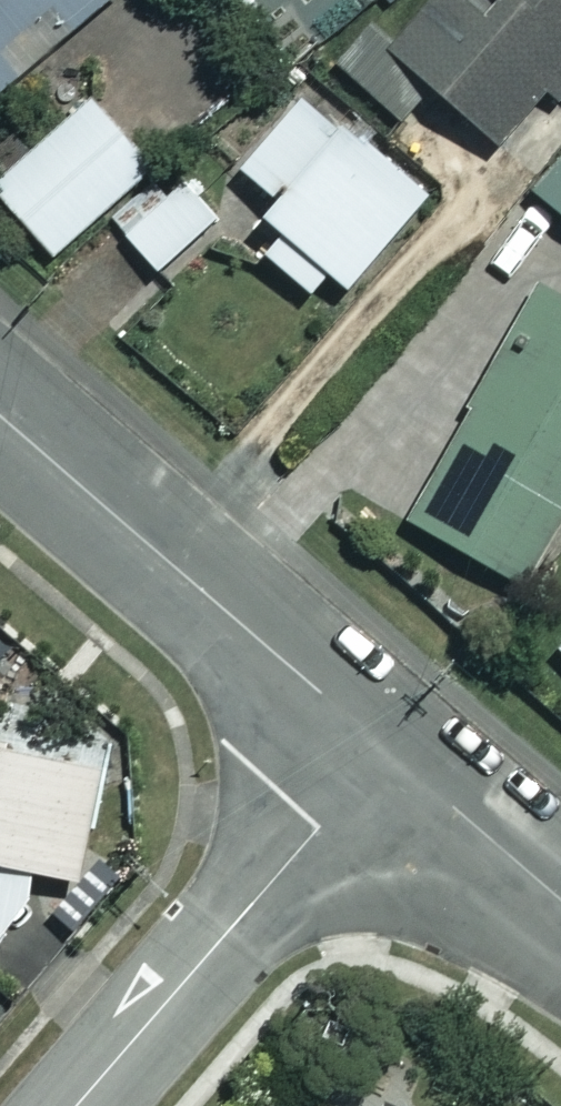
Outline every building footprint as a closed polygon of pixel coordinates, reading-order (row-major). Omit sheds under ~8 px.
[(98,0),(0,0),(0,82),(98,0)] [(356,79),(400,119),(433,83),(493,139),(554,73),(560,79),(560,0),(429,0),(356,79)] [(262,251),(312,291),(330,269),(346,281),(423,185),(299,85),(234,166),(269,193),(256,210),(280,229),(262,251)] [(86,96),(0,175),(0,196),(52,252),(149,164),(86,96)] [(529,184),(560,211),(560,146),(529,184)] [(215,215),(174,169),(114,222),(154,268),(215,215)] [(544,285),(399,511),(513,580),(560,501),(560,296),(544,285)] [(28,886),(32,871),(75,880),(101,761),(0,739),(0,929),(28,886)]
